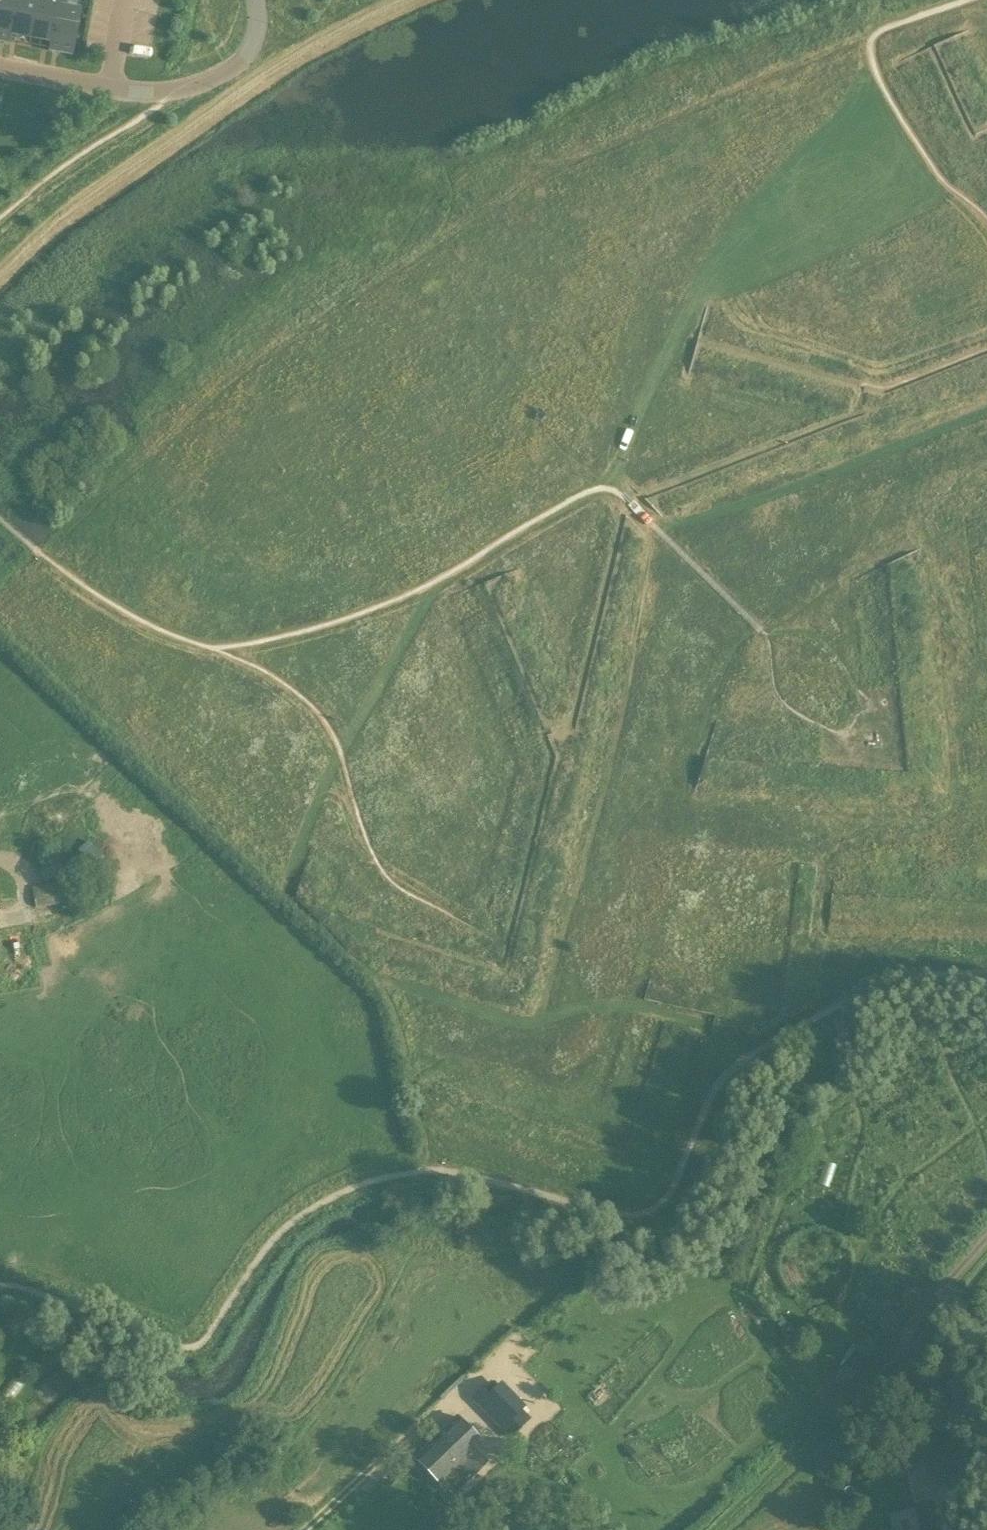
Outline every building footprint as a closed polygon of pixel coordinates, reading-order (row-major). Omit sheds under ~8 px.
[(8,43),(8,42),(9,35),(9,34),(15,0),(0,0),(0,42),(8,43)] [(9,34),(9,35),(30,38),(37,0),(15,0),(9,34)] [(59,0),(37,0),(30,38),(51,42),(58,6),(59,0)] [(80,10),(58,6),(51,42),(49,49),(49,51),(72,55),(80,10)] [(64,879),(62,865),(42,869),(44,882),(64,879)] [(70,883),(34,889),(37,907),(73,901),(70,883)] [(12,1399),(23,1385),(13,1377),(2,1391),(12,1399)] [(491,1382),(474,1398),(494,1420),(503,1412),(518,1428),(527,1419),(491,1382)] [(457,1418),(414,1459),(439,1485),(450,1496),(486,1461),(475,1450),(482,1444),(457,1418)] [(23,1475),(13,1473),(7,1494),(17,1496),(23,1475)] [(4,1506),(0,1518),(0,1520),(9,1523),(13,1509),(4,1506)] [(894,1529),(920,1529),(916,1509),(890,1515),(894,1529)]
